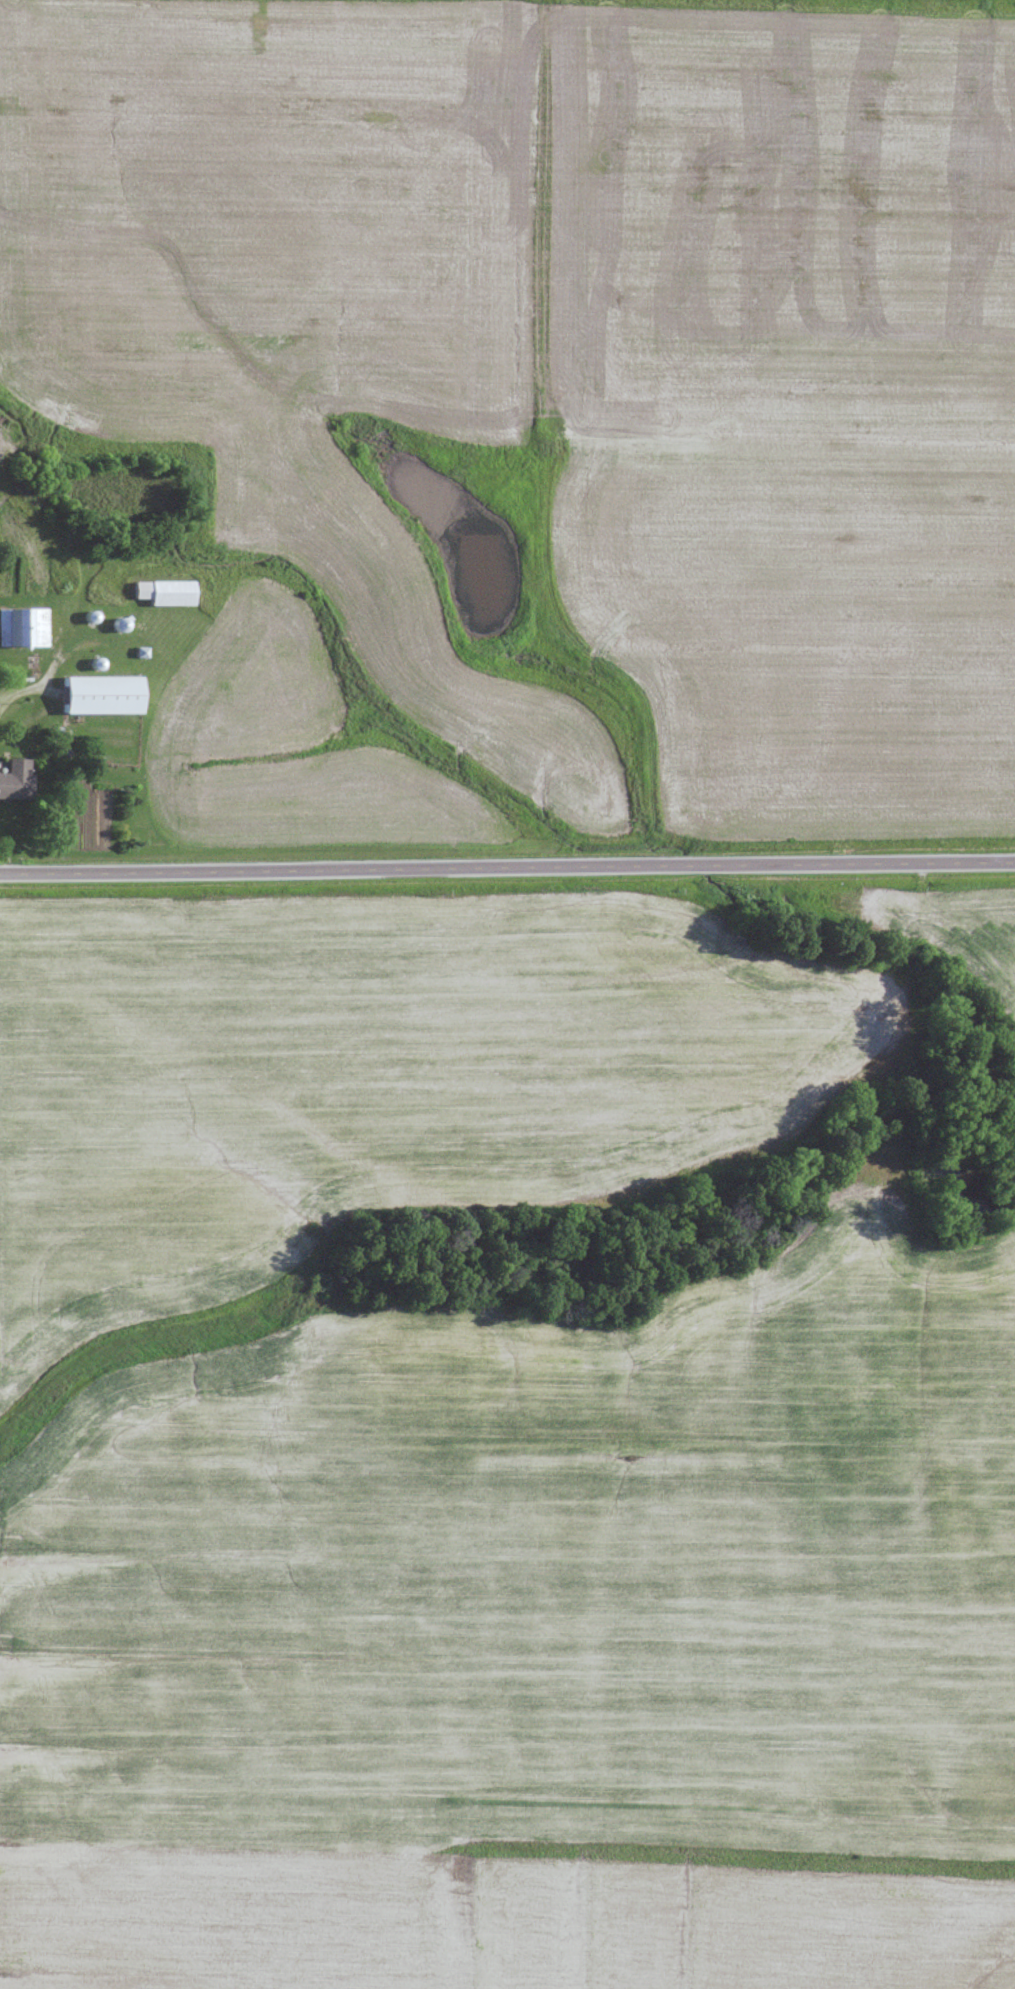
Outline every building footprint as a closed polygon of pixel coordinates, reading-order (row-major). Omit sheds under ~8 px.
[(192,605),(192,581),(132,581),(133,598),(148,598),(149,605),(192,605)] [(46,609),(0,610),(0,646),(46,646),(46,609)] [(63,713),(138,713),(138,677),(62,678),(63,713)] [(30,799),(31,760),(9,759),(9,773),(0,772),(0,799),(30,799)]
